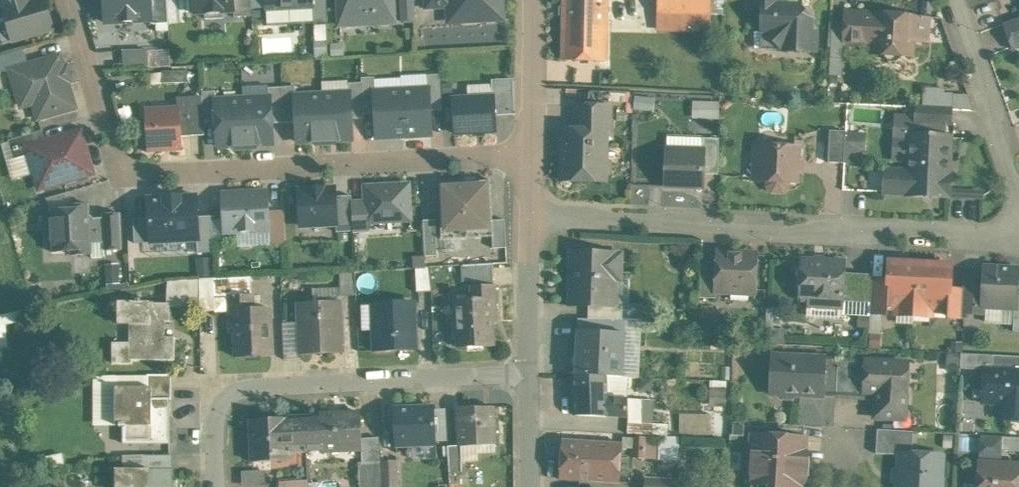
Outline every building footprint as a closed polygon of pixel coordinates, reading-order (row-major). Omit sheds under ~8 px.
[(5,9),(30,2),(29,0),(2,0),(5,9)] [(5,9),(14,40),(52,29),(44,0),(36,0),(30,2),(5,9)] [(100,9),(105,9),(105,22),(152,20),(151,0),(99,0),(100,9)] [(152,20),(153,24),(169,23),(167,0),(151,0),(152,20)] [(194,13),(205,13),(206,19),(223,18),(223,12),(234,11),(234,0),(194,0),(194,13)] [(234,11),(234,17),(252,16),(251,0),(234,0),(234,11)] [(340,25),(395,23),(393,0),(338,0),(340,25)] [(449,6),(449,13),(461,12),(461,20),(463,20),(467,23),(477,22),(481,19),(503,18),(502,0),(449,0),(449,6)] [(563,60),(605,61),(607,0),(565,0),(563,60)] [(657,13),(681,13),(680,32),(710,34),(711,0),(658,0),(657,13)] [(778,4),(778,0),(753,0),(753,5),(763,5),(762,31),(765,31),(783,50),(815,51),(816,32),(811,31),(812,18),(798,4),(778,4)] [(413,5),(402,6),(403,22),(414,21),(413,5)] [(327,10),(314,10),(314,25),(327,24),(327,10)] [(863,12),(844,11),(843,43),(861,45),(863,12)] [(915,16),(875,13),(873,45),(882,45),(885,49),(884,56),(889,61),(895,62),(900,57),(901,55),(913,56),(915,16)] [(1003,23),(1012,50),(1018,47),(1018,18),(1003,23)] [(124,65),(149,64),(148,47),(123,48),(124,65)] [(0,57),(0,73),(11,70),(29,65),(24,50),(0,57)] [(29,65),(11,70),(18,96),(31,92),(38,119),(75,108),(60,56),(29,65)] [(440,74),(427,75),(428,88),(429,88),(430,110),(442,110),(440,74)] [(375,77),(362,78),(362,83),(364,113),(376,113),(374,91),(375,91),(375,77)] [(493,97),(494,116),(515,115),(513,79),(493,80),(493,97)] [(362,83),(348,83),(349,93),(350,93),(351,119),(364,118),(364,113),(362,83)] [(296,86),(282,87),(284,123),(297,122),(295,95),(296,95),(296,86)] [(282,87),(269,88),(269,97),(270,97),(271,123),(284,123),(282,87)] [(428,88),(402,90),(404,136),(431,135),(430,110),(429,88),(428,88)] [(375,91),(374,91),(376,113),(377,138),(404,136),(402,90),(375,91)] [(216,91),(202,91),(204,127),(217,126),(215,100),(216,100),(216,91)] [(349,93),(322,94),(325,140),(352,139),(351,119),(350,93),(349,93)] [(296,95),(295,95),(297,122),(298,142),(325,140),(322,94),(296,95)] [(635,107),(655,107),(655,95),(635,95),(635,107)] [(269,97),(243,99),(245,145),(273,143),(271,123),(270,97),(269,97)] [(493,97),(453,99),(456,134),(495,132),(494,116),(493,97)] [(216,100),(215,100),(217,126),(218,146),(245,145),(243,99),(216,100)] [(611,106),(575,106),(574,129),(607,131),(610,131),(611,106)] [(720,117),(720,107),(692,107),(692,117),(720,117)] [(952,109),(916,107),(915,123),(920,123),(948,124),(951,125),(952,109)] [(179,108),(146,110),(147,123),(142,123),(143,137),(148,137),(149,150),(181,148),(179,108)] [(910,135),(908,171),(948,173),(950,137),(947,137),(948,124),(920,123),(919,135),(910,135)] [(574,129),(565,129),(565,157),(562,157),(562,180),(606,181),(606,178),(610,174),(610,164),(606,160),(607,131),(574,129)] [(42,130),(8,141),(14,159),(31,154),(29,148),(46,143),(42,130)] [(846,131),(830,130),(828,162),(844,163),(846,131)] [(46,143),(29,148),(31,154),(41,187),(91,172),(86,157),(90,156),(84,137),(81,138),(80,133),(46,143)] [(703,137),(667,136),(666,186),(703,187),(703,174),(704,150),(703,150),(703,138),(703,137)] [(719,139),(703,138),(703,150),(704,150),(703,174),(718,174),(719,139)] [(797,147),(761,145),(760,146),(755,151),(755,159),(759,164),(758,181),(768,181),(768,186),(772,191),(783,192),(788,187),(788,182),(795,182),(797,147)] [(948,175),(948,173),(908,171),(885,170),(884,192),(907,193),(907,194),(948,196),(949,175),(948,175)] [(491,180),(438,183),(441,239),(492,236),(494,236),(493,220),(491,180)] [(409,184),(365,186),(366,202),(367,222),(368,222),(411,220),(409,184)] [(335,188),(299,190),(301,226),(336,224),(337,224),(336,196),(335,188)] [(267,192),(223,194),(225,231),(269,229),(268,211),(267,192)] [(959,193),(959,208),(981,208),(982,194),(959,193)] [(352,195),(336,196),(337,224),(336,224),(337,232),(354,231),(352,202),(352,195)] [(197,196),(148,198),(150,217),(151,242),(198,241),(197,217),(197,196)] [(366,202),(352,202),(354,231),(369,230),(368,222),(367,222),(366,202)] [(89,204),(69,205),(69,209),(51,210),(53,252),(71,251),(72,255),(92,254),(91,243),(104,243),(103,218),(95,218),(94,219),(89,214),(90,213),(89,204)] [(284,210),(268,211),(269,229),(270,246),(286,245),(284,210)] [(120,213),(103,214),(104,243),(105,250),(122,249),(120,213)] [(211,216),(197,217),(198,241),(198,253),(213,252),(211,216)] [(151,242),(150,217),(134,219),(135,243),(151,242)] [(435,219),(423,220),(425,256),(437,255),(435,219)] [(505,219),(493,220),(494,236),(492,236),(493,248),(506,247),(505,219)] [(621,254),(572,253),(571,303),(589,304),(613,305),(613,303),(614,279),(620,279),(621,254)] [(757,255),(717,253),(717,263),(715,291),(717,291),(755,293),(757,255)] [(824,258),(815,258),(815,260),(801,259),(800,289),(798,291),(797,297),(801,301),(807,301),(809,300),(843,301),(845,273),(846,261),(824,260),(824,258)] [(717,263),(701,262),(699,298),(716,298),(717,291),(715,291),(717,263)] [(951,265),(889,262),(888,282),(887,307),(888,307),(896,308),(896,314),(931,316),(931,310),(948,311),(949,311),(950,290),(951,265)] [(493,264),(463,265),(464,281),(494,279),(493,264)] [(431,267),(415,268),(416,292),(432,291),(431,267)] [(985,267),(984,275),(983,307),(1014,309),(1016,309),(1016,296),(1017,290),(1018,289),(1018,288),(1018,279),(1018,278),(1017,277),(1018,269),(985,267)] [(355,271),(339,272),(340,296),(356,295),(355,271)] [(857,274),(845,273),(843,301),(856,302),(857,274)] [(872,275),(857,274),(856,302),(870,303),(871,303),(872,281),(872,275)] [(984,275),(965,274),(964,290),(963,313),(983,314),(983,307),(984,275)] [(251,277),(213,278),(214,298),(230,297),(230,296),(252,295),(251,277)] [(191,280),(168,281),(167,290),(167,303),(170,303),(170,308),(191,308),(191,280)] [(888,282),(872,281),(871,303),(870,303),(870,313),(888,314),(888,307),(887,307),(888,282)] [(494,285),(472,287),(472,299),(456,300),(458,347),(494,346),(492,322),(496,321),(494,285)] [(964,290),(950,290),(949,311),(948,311),(947,317),(962,317),(963,313),(964,290)] [(270,308),(252,309),(252,295),(230,296),(230,297),(232,333),(235,333),(236,357),(271,355),(270,308)] [(167,303),(150,303),(150,302),(118,302),(118,324),(130,324),(130,360),(165,360),(165,321),(170,321),(170,308),(170,303),(167,303)] [(341,302),(298,303),(299,324),(301,355),(343,353),(341,302)] [(412,302),(373,303),(375,351),(416,349),(415,329),(413,329),(412,302)] [(613,305),(589,304),(588,319),(622,320),(623,304),(613,303),(613,305)] [(301,355),(299,324),(282,325),(284,360),(301,359),(301,355)] [(576,374),(607,376),(623,377),(626,333),(578,330),(576,374)] [(993,355),(992,369),(1018,371),(1018,357),(993,355)] [(794,366),(773,365),(771,393),(777,393),(777,394),(781,398),(790,398),(794,396),(795,396),(795,394),(823,395),(825,358),(795,357),(794,366)] [(838,359),(825,358),(823,395),(836,396),(838,360),(838,359)] [(866,362),(838,360),(836,396),(865,398),(865,392),(864,392),(866,362)] [(899,362),(866,360),(866,362),(864,392),(865,392),(876,393),(875,417),(896,419),(905,410),(907,371),(899,362)] [(984,369),(982,402),(1000,403),(999,419),(1011,420),(1011,421),(1018,422),(1018,371),(992,369),(984,369)] [(576,374),(572,374),(574,414),(628,417),(628,422),(641,423),(641,399),(608,397),(607,376),(576,374)] [(172,375),(147,375),(148,388),(172,388),(172,375)] [(148,388),(116,388),(115,425),(120,425),(120,427),(123,427),(123,443),(170,444),(170,400),(148,400),(148,388)] [(172,388),(148,388),(148,400),(170,400),(172,400),(172,388)] [(726,389),(714,388),(714,405),(726,405),(726,389)] [(434,407),(412,408),(413,409),(394,410),(396,446),(435,444),(434,407)] [(476,407),(458,408),(460,445),(460,446),(461,446),(495,444),(494,424),(492,424),(491,407),(476,408),(476,407)] [(360,413),(320,415),(321,420),(305,421),(306,452),(362,449),(360,413)] [(712,414),(680,414),(680,434),(712,435),(712,414)] [(288,418),(251,420),(253,462),(290,460),(289,453),(306,452),(305,421),(288,422),(288,418)] [(641,423),(628,422),(627,433),(667,436),(668,424),(641,423)] [(805,425),(779,424),(778,436),(804,437),(805,425)] [(913,432),(877,429),(876,453),(900,455),(900,453),(912,454),(913,432)] [(772,435),(772,441),(754,440),(751,483),(766,484),(766,486),(800,486),(800,475),(805,475),(807,472),(808,467),(805,464),(802,464),(804,437),(778,436),(772,435)] [(658,438),(634,436),(633,457),(657,459),(658,438)] [(1002,436),(1001,451),(1018,452),(1018,438),(1002,436)] [(670,438),(658,438),(657,459),(669,459),(670,438)] [(621,444),(563,440),(560,479),(619,483),(621,444)] [(460,445),(448,446),(449,472),(462,472),(461,446),(460,446),(460,445)] [(900,453),(900,455),(899,469),(895,471),(894,481),(898,484),(898,486),(941,486),(942,455),(912,454),(900,453)] [(172,456),(143,456),(142,469),(143,471),(172,471),(172,456)] [(381,461),(382,486),(398,486),(397,460),(381,461)] [(980,463),(979,468),(978,467),(975,470),(975,480),(977,484),(979,484),(978,486),(1018,486),(1018,476),(1018,466),(980,463)] [(266,481),(265,467),(242,469),(243,483),(266,481)] [(143,471),(142,469),(115,469),(115,486),(172,486),(172,471),(143,471)] [(231,470),(232,486),(269,486),(269,483),(241,484),(241,470),(231,470)] [(695,472),(680,471),(680,479),(681,479),(681,485),(695,486),(695,472)] [(645,478),(645,486),(681,486),(681,485),(681,479),(680,479),(645,478)]
